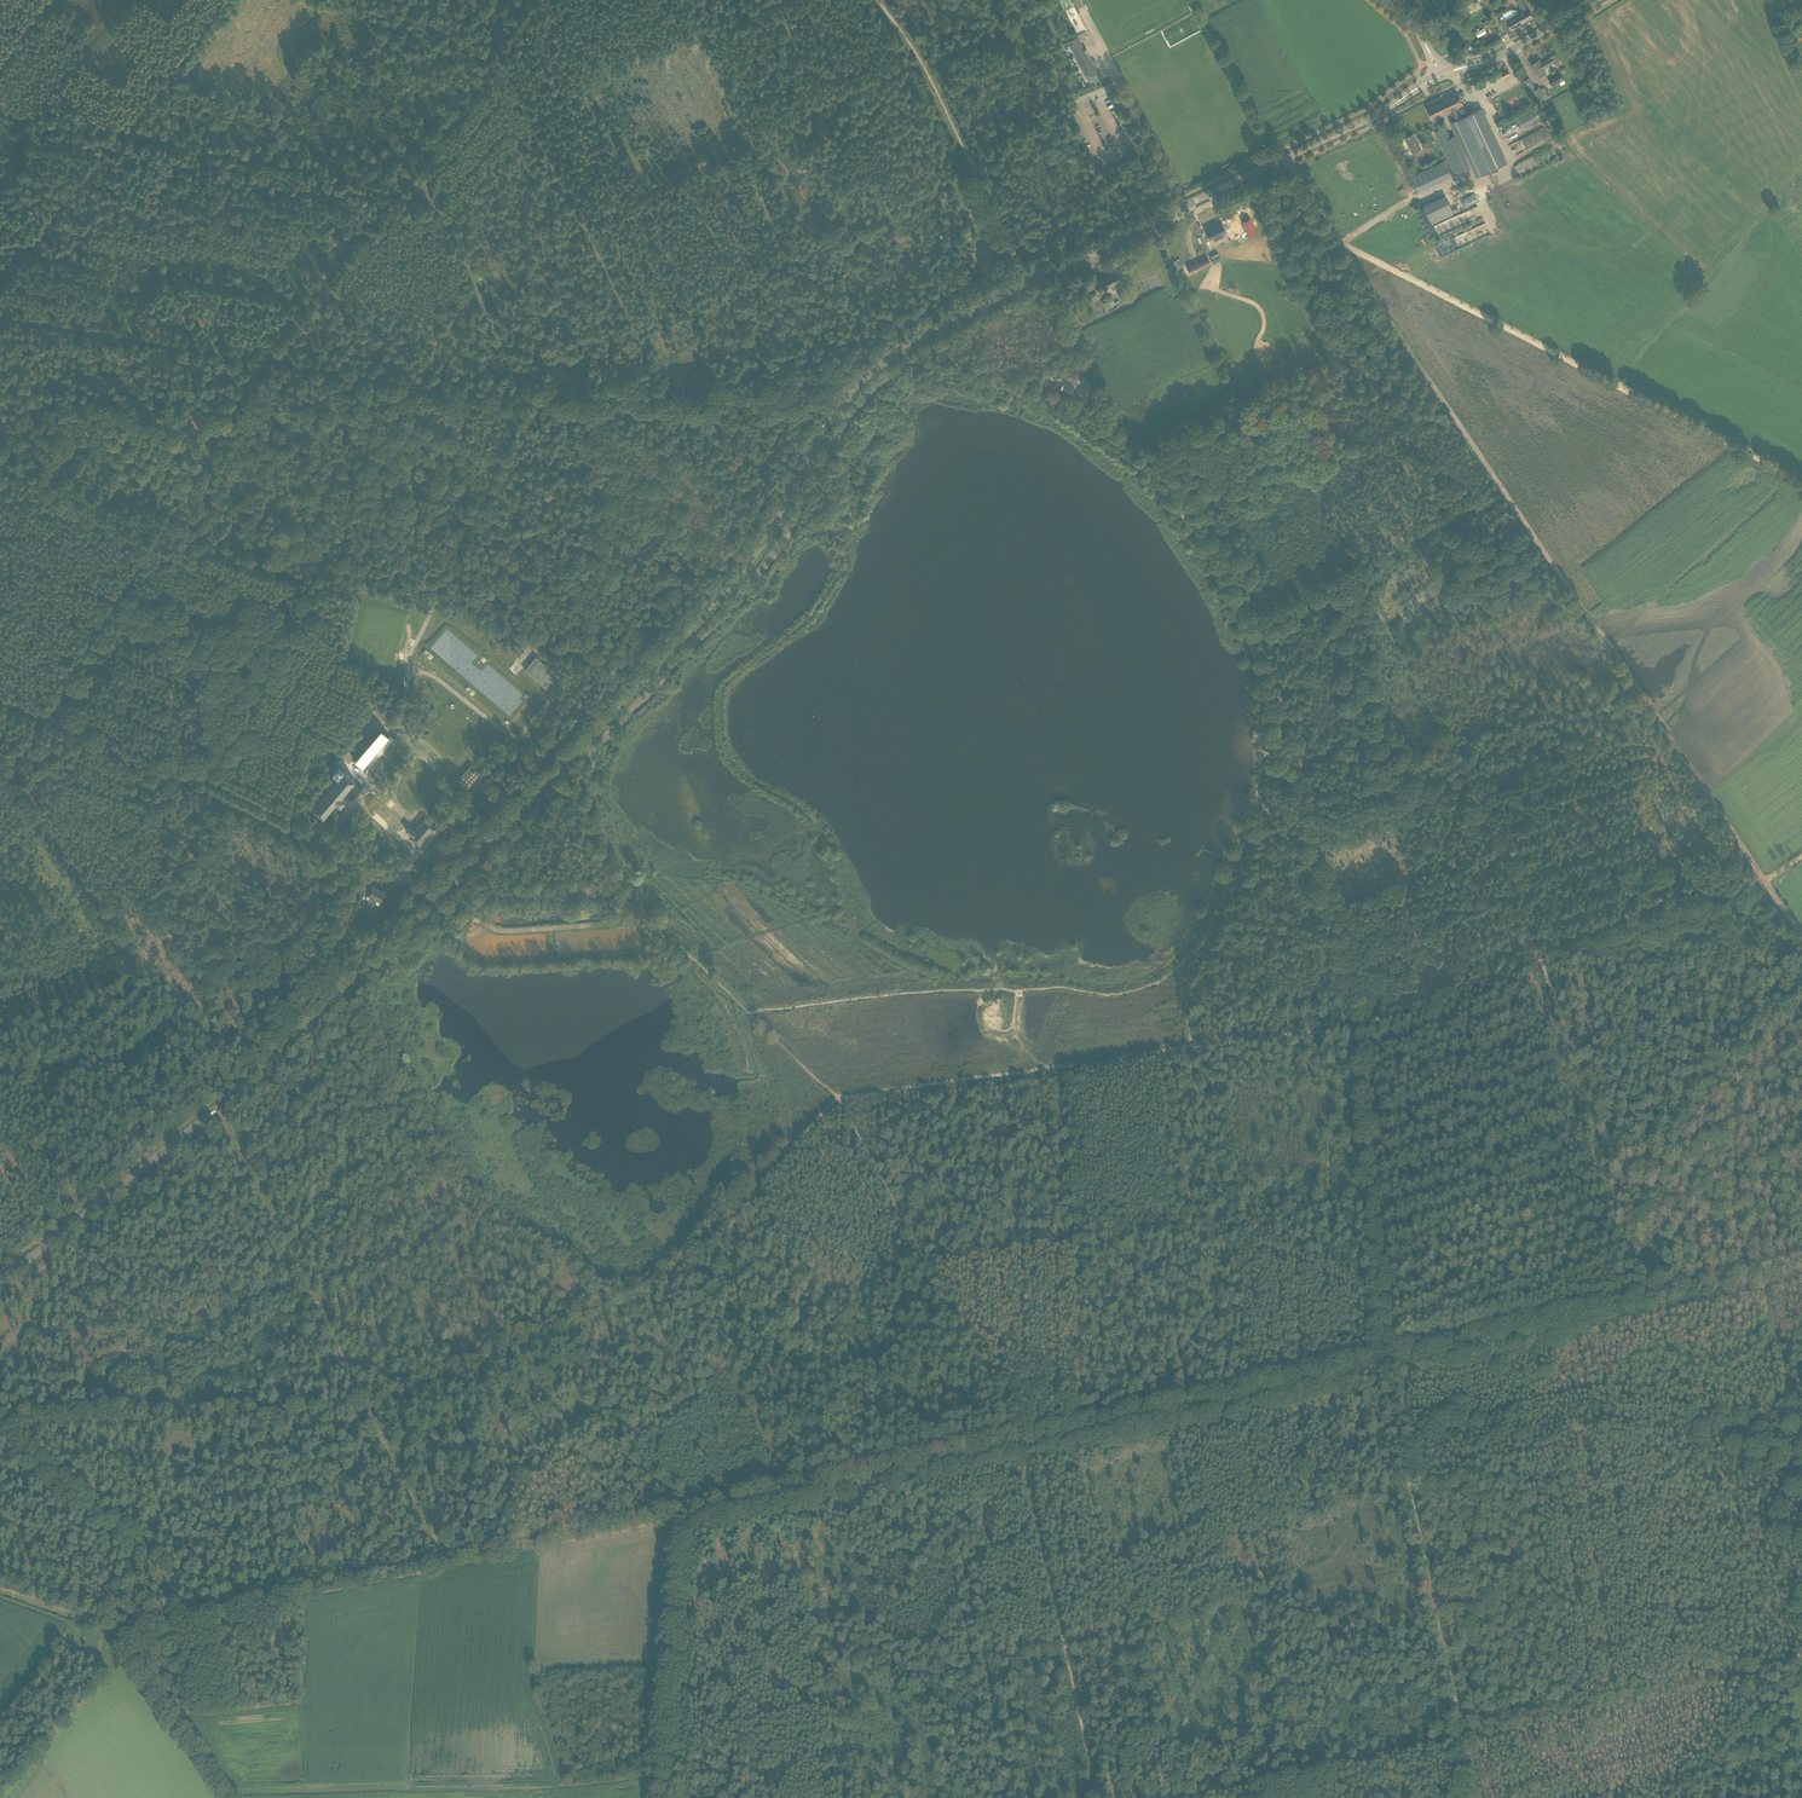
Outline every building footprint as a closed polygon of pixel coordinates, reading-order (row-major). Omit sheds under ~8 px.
[(1470,15),(1487,7),(1483,0),(1479,0),(1466,7),(1470,15)] [(1518,11),(1525,22),(1529,20),(1531,19),(1531,18),(1534,17),(1529,9),(1523,0),(1517,0),(1516,0),(1521,8),(1518,11)] [(1525,22),(1518,11),(1500,21),(1507,33),(1525,22)] [(1086,55),(1085,51),(1087,50),(1085,47),(1083,48),(1078,37),(1065,43),(1067,47),(1070,46),(1085,75),(1090,84),(1099,79),(1093,68),(1095,68),(1088,54),(1086,55)] [(1532,64),(1531,65),(1537,74),(1546,68),(1554,63),(1554,64),(1560,61),(1555,53),(1550,57),(1551,58),(1541,63),(1539,60),(1535,62),(1532,63),(1532,64)] [(1549,80),(1553,86),(1559,82),(1561,85),(1565,83),(1564,80),(1560,73),(1549,80)] [(1534,93),(1540,103),(1549,97),(1546,93),(1544,94),(1539,87),(1536,89),(1532,83),(1527,87),(1529,89),(1532,94),(1534,93)] [(1461,117),(1458,109),(1464,106),(1459,94),(1427,109),(1431,119),(1441,115),(1441,116),(1451,112),(1455,120),(1461,117)] [(1517,117),(1523,126),(1539,116),(1533,107),(1517,117)] [(1507,164),(1481,108),(1461,117),(1455,120),(1452,122),(1477,177),(1507,164)] [(1440,143),(1456,175),(1471,169),(1455,136),(1451,138),(1446,127),(1435,132),(1440,143)] [(1405,139),(1412,153),(1421,149),(1414,134),(1405,139)] [(1451,177),(1444,161),(1410,176),(1418,192),(1451,177)] [(1449,204),(1455,201),(1451,193),(1446,196),(1449,204)] [(1445,195),(1423,205),(1431,224),(1453,214),(1445,195)] [(1477,206),(1459,214),(1464,224),(1481,217),(1477,206)] [(1241,220),(1233,224),(1240,239),(1249,235),(1241,220)] [(1206,231),(1208,237),(1211,243),(1222,238),(1220,235),(1226,232),(1222,224),(1206,231)] [(1239,249),(1234,238),(1225,242),(1231,256),(1241,251),(1239,248),(1239,249)] [(983,268),(1000,260),(993,245),(985,249),(989,256),(980,261),(983,268)] [(1172,277),(1174,276),(1175,280),(1178,279),(1173,267),(1168,269),(1172,277)] [(1111,287),(1112,290),(1122,285),(1117,273),(1100,281),(1105,290),(1111,287)] [(1117,293),(1120,301),(1127,299),(1123,290),(1117,293)] [(137,317),(132,324),(136,328),(142,321),(137,317)] [(513,650),(519,655),(523,651),(516,646),(513,650)] [(536,657),(525,670),(551,693),(560,682),(545,669),(547,666),(536,657)] [(381,729),(355,759),(363,767),(389,736),(381,729)] [(457,782),(464,788),(467,790),(481,774),(471,765),(457,782)] [(312,807),(322,816),(335,801),(339,805),(345,798),(340,795),(354,779),(344,770),(312,807)] [(409,837),(419,845),(435,827),(425,818),(414,831),(409,827),(406,830),(411,834),(409,837)] [(367,906),(370,907),(378,889),(371,885),(367,895),(370,896),(368,902),(369,903),(367,906)] [(378,889),(370,907),(372,909),(374,905),(375,906),(377,900),(381,901),(385,892),(378,889)]
